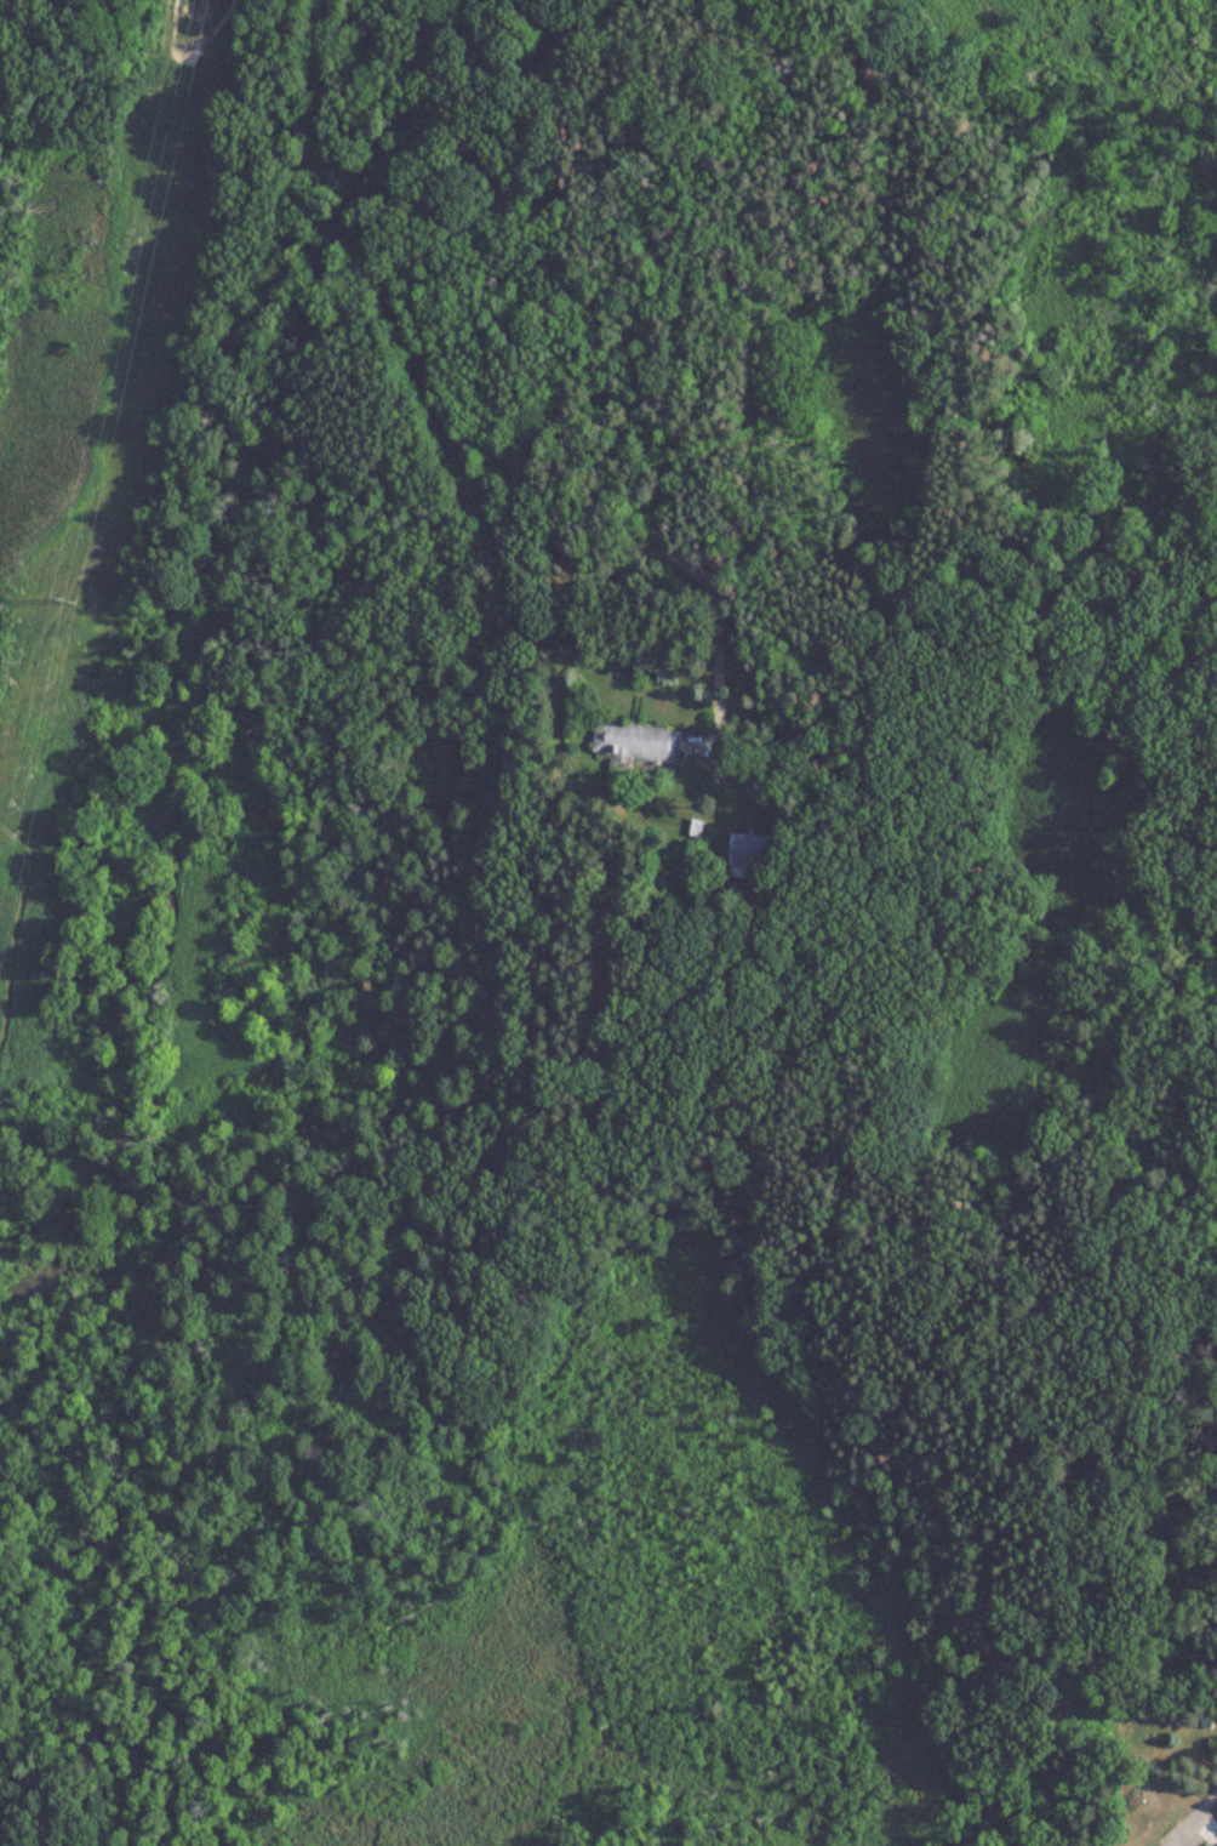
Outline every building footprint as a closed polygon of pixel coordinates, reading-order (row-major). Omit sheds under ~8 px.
[(685,729),(599,717),(594,751),(613,754),(612,760),(679,769),(685,729)] [(732,876),(779,878),(781,834),(734,832),(732,876)]
